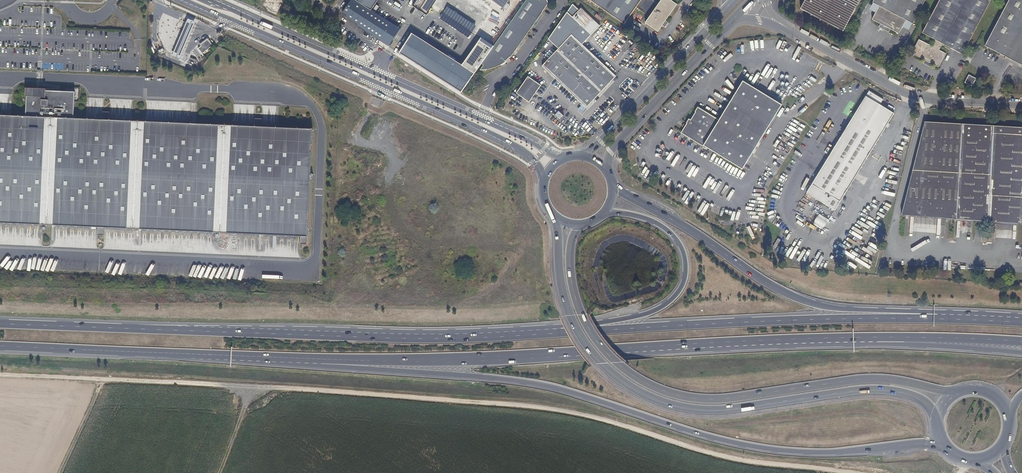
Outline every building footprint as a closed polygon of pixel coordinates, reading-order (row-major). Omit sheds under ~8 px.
[(378,0),(351,0),(342,13),(347,16),(346,18),(358,25),(357,27),(379,40),(389,46),(400,30),(371,11),(378,0)] [(437,0),(417,0),(414,5),(428,13),(437,0)] [(547,6),(548,2),(547,0),(527,0),(496,45),(493,50),(483,64),(484,66),(481,70),(489,69),(494,68),(500,65),(507,61),(510,57),(513,55),(519,47),(537,19),(547,6)] [(625,24),(637,8),(650,17),(646,23),(659,32),(678,5),(671,0),(662,0),(659,4),(654,0),(592,0),(625,24)] [(860,0),(805,0),(800,8),(843,31),(860,0)] [(872,2),(878,6),(871,19),(899,34),(906,20),(914,25),(927,0),(873,0),(872,2)] [(922,32),(933,38),(930,44),(919,38),(912,52),(939,67),(946,53),(940,49),(943,43),(962,54),(991,0),(939,0),(922,32)] [(984,46),(1021,66),(1021,0),(1008,0),(984,46)] [(573,14),(591,32),(599,24),(580,6),(573,14)] [(181,60),(196,23),(187,19),(172,57),(181,60)] [(573,33),(543,65),(587,107),(617,75),(573,33)] [(462,66),(412,34),(400,53),(442,80),(461,92),(474,73),(493,50),(480,41),(462,66)] [(202,54),(213,45),(208,39),(200,45),(201,46),(198,48),(202,54)] [(530,101),(542,84),(528,75),(516,93),(530,101)] [(976,78),(968,75),(964,83),(971,87),(976,78)] [(688,123),(682,132),(704,146),(705,145),(725,157),(739,166),(744,169),(759,145),(768,128),(783,104),(763,92),(744,80),(733,98),(721,118),(720,119),(701,107),(698,112),(694,120),(690,118),(687,122),(688,123)] [(98,228),(97,236),(104,236),(105,228),(300,237),(300,245),(307,245),(307,237),(308,237),(313,129),(262,127),(262,119),(255,119),(255,127),(110,120),(110,112),(103,112),(103,120),(74,119),(75,92),(42,91),(42,93),(34,92),(27,92),(26,116),(0,115),(0,223),(98,228)] [(884,100),(869,92),(805,195),(833,213),(864,163),(893,115),(880,106),(884,100)] [(559,110),(554,115),(560,121),(565,116),(559,110)] [(989,209),(993,150),(995,126),(965,124),(923,122),(913,166),(907,187),(901,216),(961,219),(988,221),(989,209)] [(998,126),(995,126),(993,150),(989,209),(988,221),(1021,223),(1021,128),(998,126)] [(818,213),(813,223),(823,228),(828,218),(818,213)]
